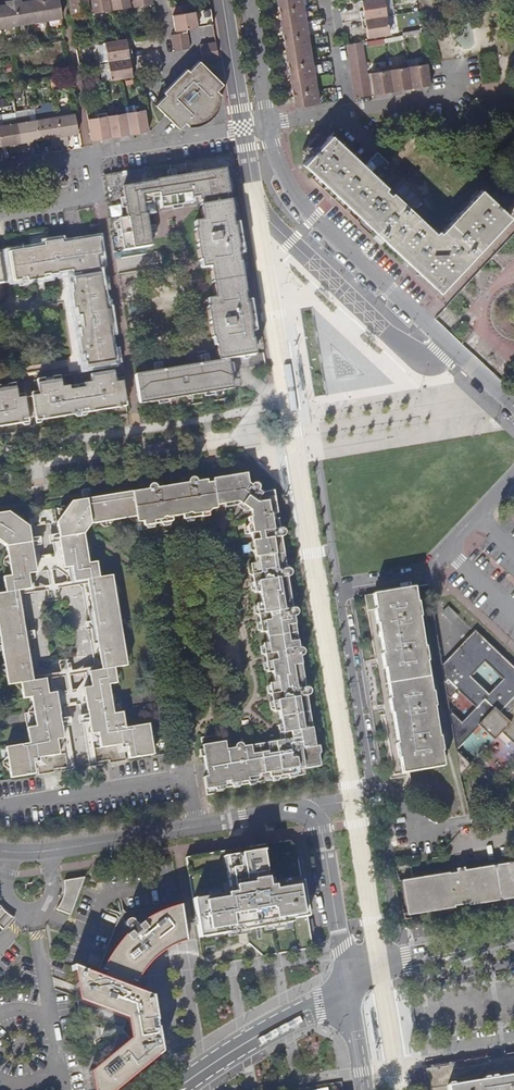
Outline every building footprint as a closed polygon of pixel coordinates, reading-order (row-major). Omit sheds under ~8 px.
[(0,1),(0,14),(2,27),(17,24),(13,0),(8,0),(0,1)] [(17,24),(32,22),(28,0),(13,0),(17,24)] [(32,22),(46,20),(43,0),(28,0),(32,22)] [(46,20),(61,17),(58,0),(43,0),(46,20)] [(90,13),(88,0),(69,0),(72,15),(90,13)] [(111,9),(110,0),(91,0),(93,12),(111,9)] [(130,7),(129,0),(110,0),(111,9),(130,7)] [(279,12),(303,8),(301,0),(277,0),(279,12)] [(384,0),(362,0),(363,10),(360,10),(361,19),(387,15),(384,0)] [(174,29),(213,24),(210,8),(190,11),(189,3),(170,6),(174,29)] [(305,22),(303,8),(279,12),(281,26),(305,22)] [(390,33),(387,15),(361,19),(363,27),(366,27),(367,36),(390,33)] [(307,36),(305,22),(281,26),(284,40),(307,36)] [(186,32),(170,34),(172,50),(188,47),(186,32)] [(310,51),(307,36),(284,40),(286,55),(310,51)] [(108,41),(111,60),(136,56),(134,47),(131,48),(129,38),(108,41)] [(363,40),(346,43),(356,97),(373,94),(363,40)] [(201,60),(218,57),(215,41),(199,44),(201,60)] [(312,64),(310,51),(286,55),(288,68),(312,64)] [(111,60),(114,78),(135,75),(134,64),(137,63),(136,56),(111,60)] [(154,103),(177,126),(184,120),(187,124),(193,123),(197,122),(201,120),(205,117),(209,113),(213,108),(215,104),(218,98),(219,94),(215,89),(221,83),(199,60),(197,60),(187,70),(185,68),(162,91),(164,93),(154,103)] [(426,60),(407,63),(411,88),(430,85),(426,60)] [(407,63),(388,66),(392,91),(411,88),(407,63)] [(314,78),(312,64),(288,68),(291,82),(314,78)] [(388,66),(369,69),(374,94),(392,91),(388,66)] [(316,91),(314,78),(291,82),(293,95),(316,91)] [(318,104),(316,91),(293,95),(294,107),(318,104)] [(136,110),(125,112),(128,134),(148,131),(144,106),(135,107),(136,110)] [(116,113),(106,115),(109,136),(128,134),(125,112),(124,109),(116,110),(116,113)] [(67,135),(80,133),(76,113),(68,115),(68,111),(55,113),(60,146),(69,144),(67,135)] [(97,117),(88,118),(91,140),(109,136),(106,115),(106,112),(97,113),(97,117)] [(53,147),(60,146),(55,113),(44,114),(44,119),(36,120),(39,140),(51,138),(53,147)] [(30,141),(39,140),(36,120),(30,121),(30,117),(17,119),(22,152),(31,150),(30,141)] [(22,152),(17,119),(5,121),(6,125),(0,126),(0,136),(1,146),(13,144),(14,153),(22,152)] [(358,217),(358,216),(369,205),(374,209),(369,215),(394,239),(395,237),(414,254),(417,251),(424,258),(430,252),(438,260),(454,244),(459,248),(460,248),(465,252),(504,211),(482,189),(440,233),(436,230),(434,233),(391,193),(388,195),(384,190),(386,188),(330,134),(325,139),(318,133),(302,150),(304,151),(300,156),(305,161),(302,164),(358,217)] [(218,362),(135,375),(140,405),(233,390),(229,360),(253,356),(250,336),(248,337),(248,332),(256,330),(251,300),(242,301),(242,296),(243,296),(237,261),(236,261),(235,256),(243,254),(238,224),(230,225),(229,220),(231,219),(228,202),(227,202),(226,198),(228,197),(223,174),(222,174),(222,170),(156,181),(157,185),(121,190),(126,219),(117,220),(122,251),(151,246),(146,217),(153,215),(152,208),(154,208),(152,196),(158,195),(160,208),(193,203),(192,199),(198,198),(199,201),(201,201),(201,206),(199,206),(202,221),(194,222),(195,230),(194,230),(199,262),(201,262),(202,269),(210,268),(215,298),(207,300),(208,307),(206,307),(212,344),(214,343),(214,346),(215,346),(218,362)] [(358,216),(439,293),(510,217),(504,211),(465,252),(460,248),(459,248),(454,244),(438,260),(430,252),(424,258),(417,251),(414,254),(395,237),(394,239),(369,215),(374,209),(369,205),(358,216)] [(28,280),(36,279),(35,276),(43,274),(58,272),(59,272),(80,268),(82,277),(74,279),(75,283),(73,284),(74,292),(72,292),(73,300),(76,299),(77,307),(82,337),(83,344),(80,345),(81,353),(83,352),(86,368),(115,362),(98,257),(102,256),(99,233),(45,242),(45,246),(8,251),(13,280),(20,279),(20,278),(28,277),(28,280)] [(62,386),(61,378),(58,379),(58,375),(53,375),(53,377),(45,378),(45,377),(39,377),(40,382),(37,382),(39,394),(32,395),(35,416),(42,415),(42,419),(74,414),(74,410),(88,408),(88,411),(119,406),(119,403),(125,402),(122,381),(116,381),(114,370),(90,374),(91,381),(84,382),(84,387),(71,389),(70,384),(62,386)] [(13,382),(9,383),(8,384),(1,385),(0,384),(0,426),(22,422),(21,418),(28,417),(25,396),(18,397),(16,386),(13,386),(13,382)] [(279,528),(273,491),(262,493),(258,490),(258,488),(258,487),(258,486),(257,485),(255,484),(254,484),(252,484),(250,485),(247,483),(246,473),(199,481),(198,479),(195,478),(189,478),(187,481),(187,483),(156,487),(155,486),(154,485),(153,484),(151,485),(149,485),(149,486),(148,487),(147,489),(132,492),(136,516),(140,539),(143,538),(156,536),(154,524),(172,521),(171,517),(182,515),(183,519),(202,517),(201,514),(209,513),(211,510),(217,509),(216,505),(238,502),(250,511),(251,517),(248,517),(249,524),(247,526),(248,534),(250,534),(255,564),(250,564),(255,593),(260,593),(262,603),(257,603),(262,632),(267,631),(268,643),(263,644),(268,672),(273,671),(275,682),(270,683),(274,712),(279,711),(281,724),(279,724),(282,741),(245,747),(243,745),(241,744),(239,744),(238,744),(236,745),(235,746),(235,748),(226,750),(225,742),(202,745),(207,778),(204,778),(207,795),(216,794),(215,791),(307,775),(306,769),(320,767),(318,757),(321,753),(320,746),(315,747),(307,695),(309,695),(310,693),(310,692),(310,690),(309,689),(308,688),(307,687),(306,687),(301,658),(302,657),(303,656),(304,654),(304,653),(303,651),(302,650),(301,649),(299,649),(294,617),(296,616),(296,615),(297,613),(297,612),(296,610),(295,609),(294,609),(292,608),(288,578),(289,576),(290,575),(290,573),(290,572),(289,570),(288,570),(287,569),(286,569),(281,537),(282,537),(283,535),(284,533),(283,531),(283,530),(282,529),(279,528)] [(71,501),(68,506),(57,522),(90,516),(91,523),(136,516),(132,492),(132,491),(71,501)] [(68,506),(13,515),(27,526),(28,526),(57,522),(68,506)] [(27,526),(13,515),(9,511),(0,513),(0,531),(27,526)] [(57,522),(59,538),(84,534),(91,523),(90,516),(57,522)] [(6,546),(31,542),(28,526),(27,526),(0,531),(0,541),(6,546)] [(84,534),(59,538),(53,539),(58,568),(64,567),(67,582),(82,580),(96,670),(81,673),(84,688),(77,689),(82,719),(122,713),(120,699),(111,700),(108,684),(116,683),(113,667),(127,665),(111,575),(99,577),(97,561),(89,563),(84,534)] [(6,546),(11,575),(3,576),(6,592),(0,593),(0,638),(7,684),(20,682),(22,698),(31,697),(33,712),(24,714),(26,728),(67,721),(62,691),(53,693),(51,677),(39,680),(24,589),(39,587),(36,572),(42,570),(38,541),(31,542),(6,546)] [(48,585),(50,597),(60,595),(58,584),(48,585)] [(416,601),(414,587),(366,595),(368,610),(374,609),(376,625),(378,625),(382,655),(381,655),(383,669),(385,669),(390,699),(388,700),(391,714),(393,714),(398,745),(396,746),(398,759),(400,759),(402,773),(443,767),(440,751),(442,751),(440,736),(438,736),(433,707),(435,706),(432,691),(430,691),(426,661),(428,660),(426,647),(423,647),(419,616),(420,616),(418,601),(416,601)] [(457,690),(475,706),(461,721),(452,712),(449,715),(455,749),(459,776),(460,776),(461,776),(471,764),(456,750),(478,725),(494,739),(501,732),(513,744),(513,666),(475,629),(441,665),(447,701),(457,690)] [(59,665),(61,676),(71,675),(69,663),(59,665)] [(82,719),(85,735),(125,728),(122,713),(82,719)] [(26,728),(29,743),(69,737),(67,721),(26,728)] [(125,728),(85,735),(90,763),(109,760),(109,763),(126,761),(123,745),(126,744),(129,758),(153,754),(148,724),(125,728)] [(69,737),(29,743),(5,747),(10,777),(34,773),(32,759),(36,758),(39,775),(55,772),(54,769),(74,766),(69,737)] [(314,947),(294,838),(184,856),(203,966),(314,947)] [(465,869),(466,874),(457,876),(456,872),(449,873),(449,872),(413,878),(410,863),(395,866),(397,880),(401,879),(407,914),(453,907),(454,905),(467,903),(468,905),(513,897),(513,861),(465,869)] [(455,868),(456,872),(457,876),(466,874),(465,869),(464,866),(455,868)] [(58,906),(56,909),(70,913),(84,876),(74,878),(64,879),(64,884),(64,887),(64,892),(63,896),(61,902),(58,906)] [(105,971),(103,975),(133,987),(136,980),(140,974),(143,969),(146,965),(151,960),(156,956),(161,952),(167,949),(173,947),(178,944),(186,942),(180,903),(176,904),(171,906),(165,908),(157,912),(150,915),(141,920),(141,922),(137,925),(133,920),(132,919),(130,918),(129,918),(127,919),(125,921),(124,923),(124,925),(130,931),(125,935),(124,934),(117,942),(111,950),(105,960),(102,966),(101,967),(101,969),(105,971)] [(0,908),(0,926),(3,929),(13,919),(14,917),(10,915),(7,913),(3,910),(1,908),(0,908)] [(155,1012),(152,995),(133,987),(103,975),(71,963),(77,1000),(129,1019),(126,1022),(128,1034),(132,1035),(89,1070),(92,1089),(114,1089),(162,1051),(159,1034),(155,1012)] [(430,1089),(513,1089),(513,1057),(427,1071),(430,1089)]
